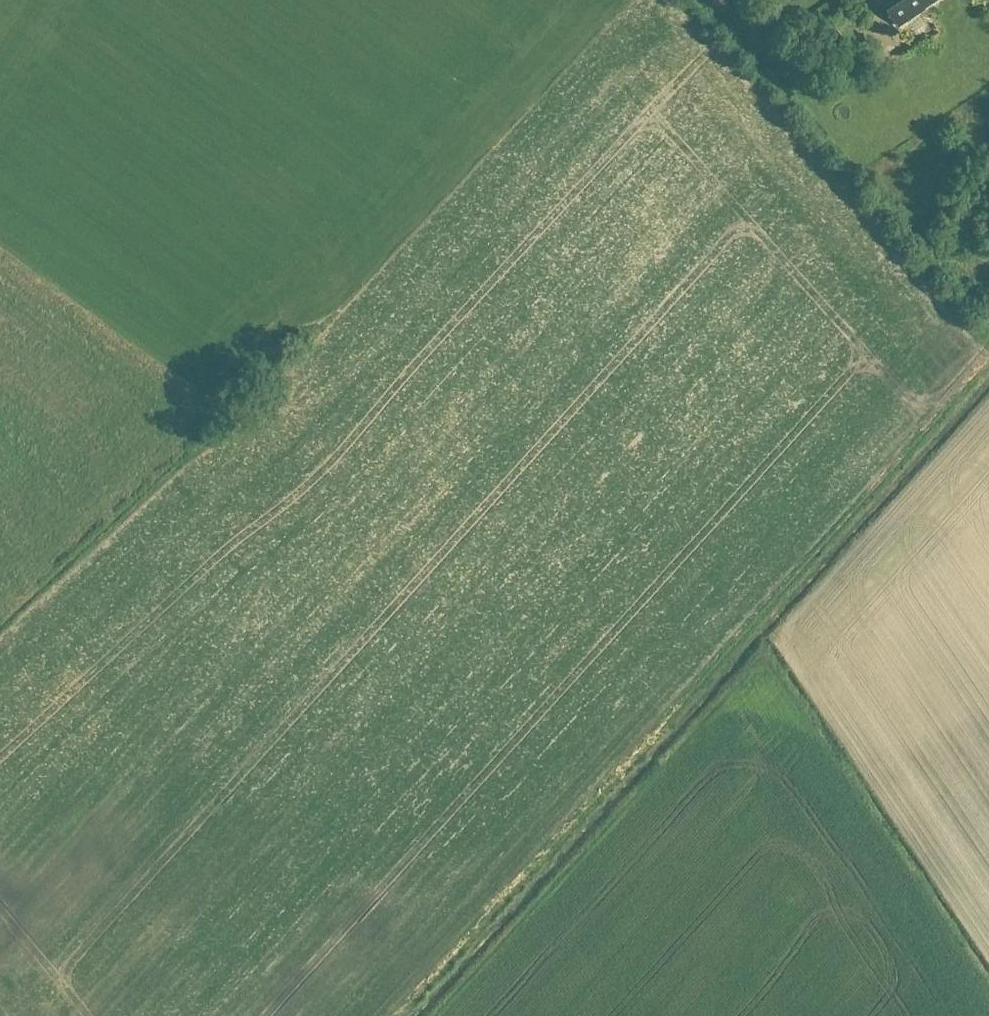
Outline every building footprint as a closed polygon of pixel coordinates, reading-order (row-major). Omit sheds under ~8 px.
[(937,0),(879,0),(897,28),(923,11),(922,10),(937,0)]
